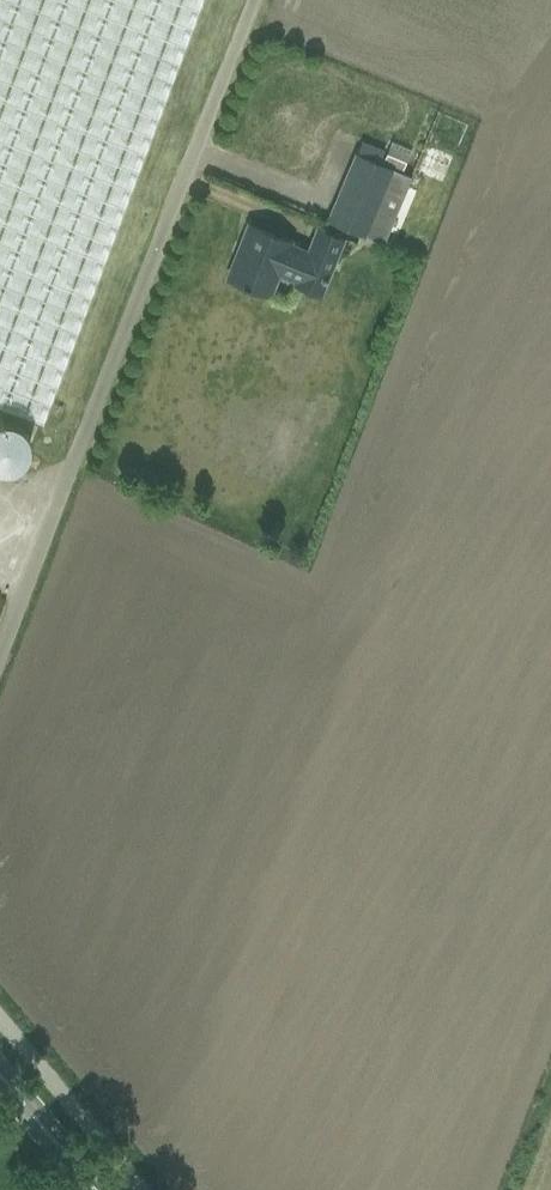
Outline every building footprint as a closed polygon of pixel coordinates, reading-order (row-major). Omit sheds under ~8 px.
[(42,421),(201,0),(0,0),(0,405),(42,421)] [(375,161),(380,147),(362,140),(328,219),(365,234),(392,168),(402,172),(412,149),(392,140),(382,163),(375,161)] [(243,283),(273,294),(280,276),(294,281),(293,283),(322,295),(345,238),(318,228),(309,251),(289,243),(290,240),(250,223),(228,277),(243,283)] [(43,433),(10,409),(0,422),(0,459),(16,471),(43,433)]
